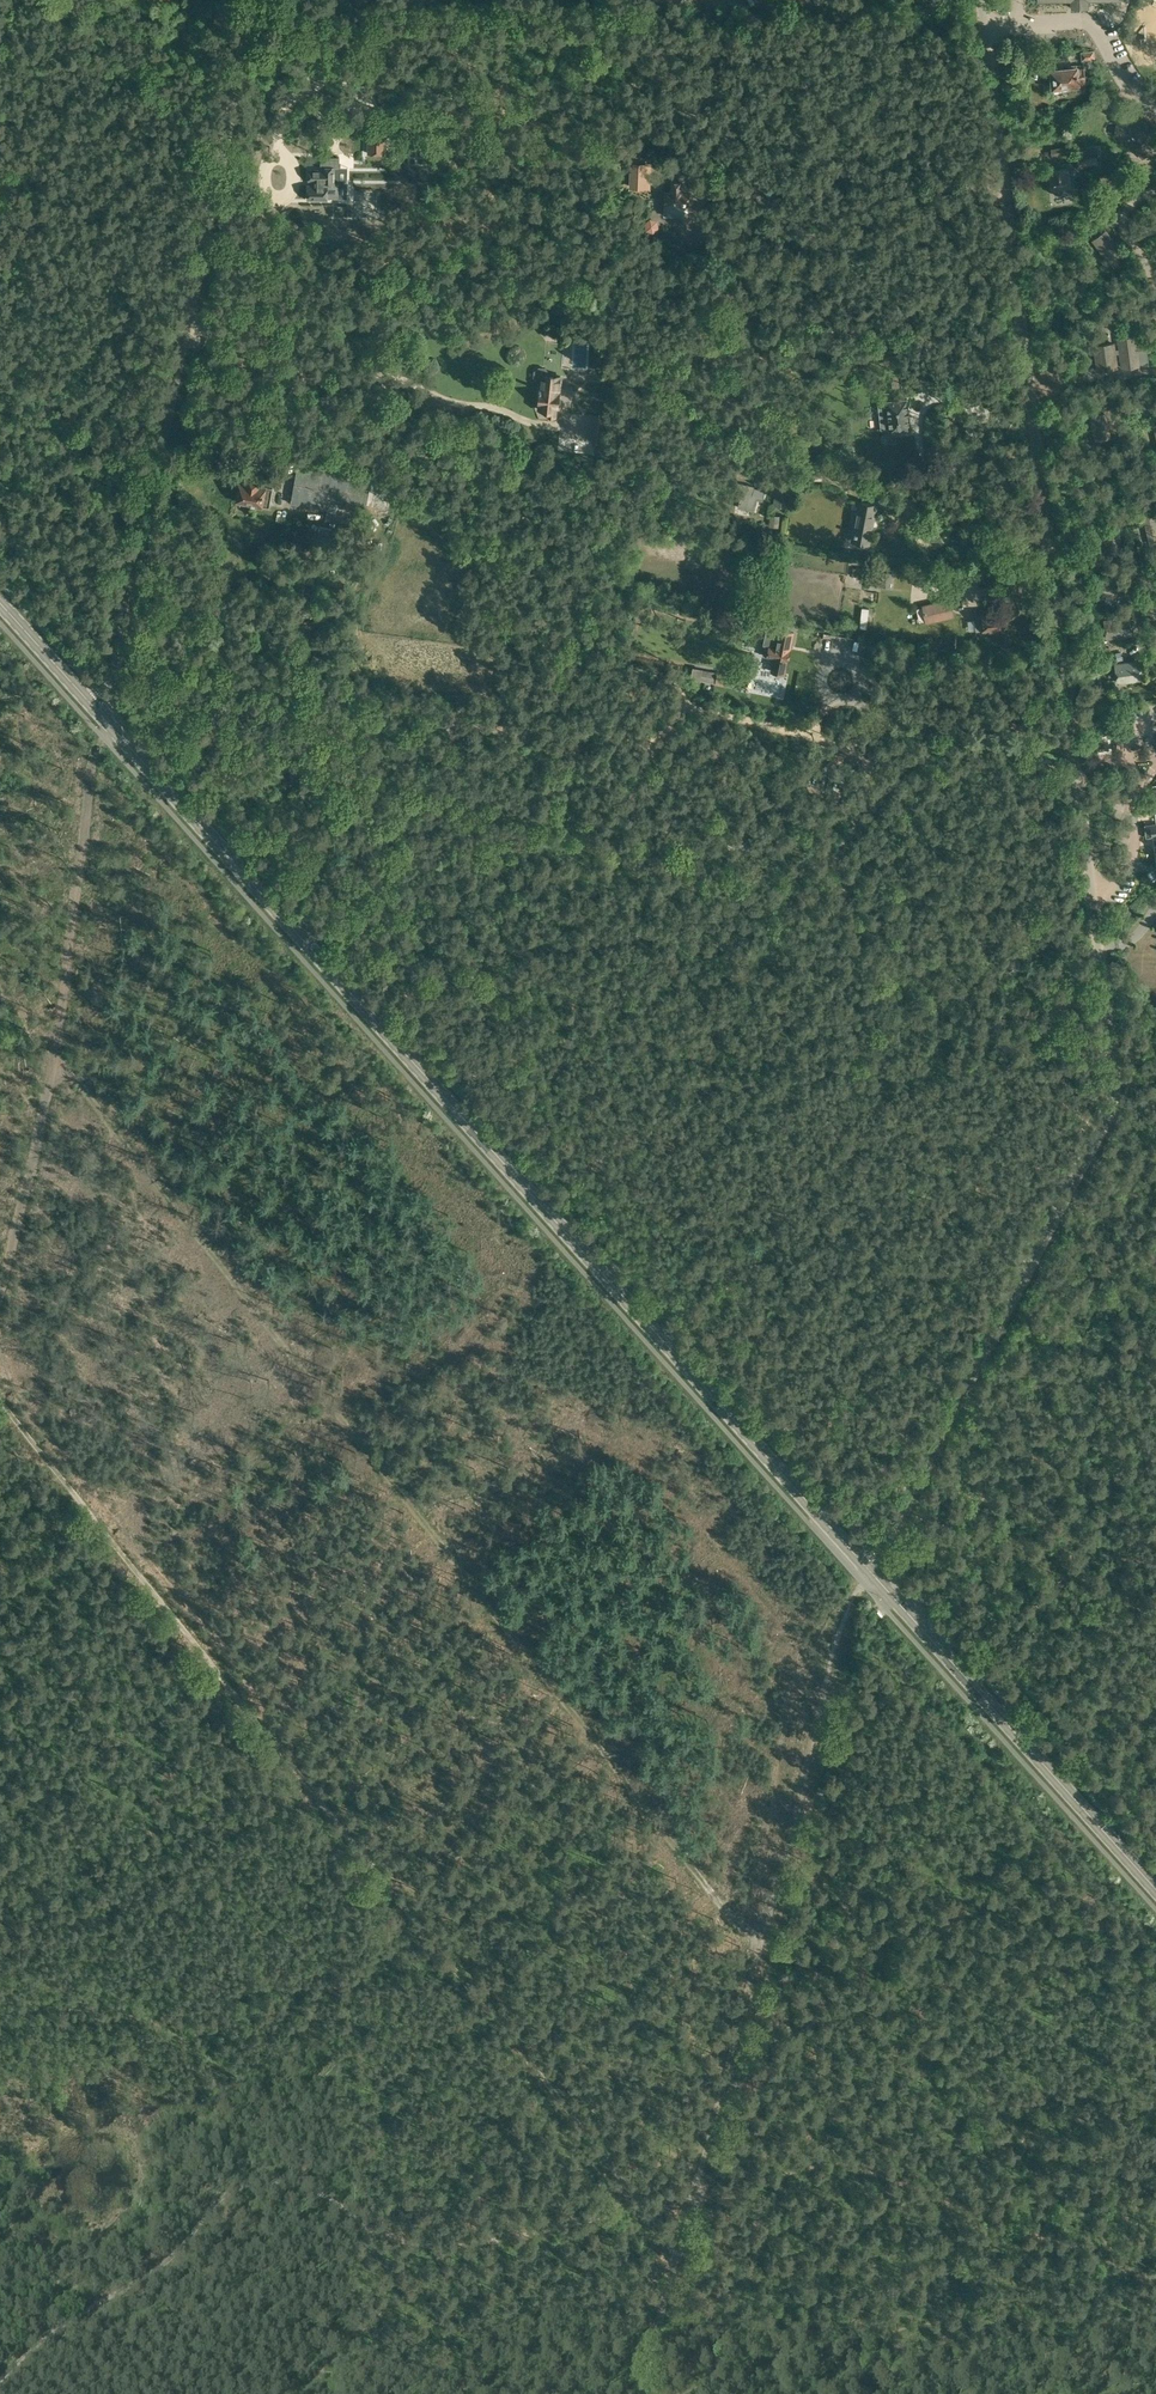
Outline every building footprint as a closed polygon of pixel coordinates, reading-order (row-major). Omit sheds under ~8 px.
[(1086,17),(1085,6),(1067,6),(1067,17),(1086,17)] [(1095,58),(1093,50),(1081,52),(1082,59),(1095,58)] [(1076,67),(1076,68),(1052,70),(1053,86),(1078,84),(1085,83),(1084,67),(1076,67)] [(387,154),(387,136),(368,135),(367,153),(387,154)] [(1153,149),(1145,141),(1134,150),(1142,159),(1153,149)] [(1077,151),(1078,158),(1077,158),(1079,168),(1098,165),(1097,157),(1098,157),(1098,149),(1077,151)] [(630,162),(629,188),(650,189),(651,163),(630,162)] [(307,184),(307,200),(327,200),(328,183),(335,183),(335,180),(340,180),(342,178),(343,172),(341,170),(335,170),(335,166),(323,166),(323,169),(309,169),(309,179),(316,180),(316,184),(307,184)] [(1050,177),(1051,178),(1048,179),(1048,185),(1051,186),(1052,189),(1071,187),(1070,172),(1067,172),(1067,168),(1051,169),(1052,177),(1050,177)] [(1091,173),(1082,174),(1083,184),(1086,184),(1091,183),(1092,183),(1091,173)] [(665,204),(664,216),(680,217),(681,205),(689,205),(689,193),(682,193),(683,182),(672,182),(671,193),(665,192),(665,204)] [(1109,262),(1123,252),(1106,229),(1093,239),(1109,262)] [(1139,364),(1135,334),(1119,336),(1123,366),(1139,364)] [(1114,342),(1096,345),(1100,370),(1117,368),(1114,342)] [(542,389),(541,392),(537,394),(536,401),(540,404),(540,409),(551,411),(550,417),(555,417),(556,408),(558,408),(559,391),(561,376),(549,375),(549,371),(546,367),(539,366),(534,370),(533,377),(537,382),(542,382),(541,389),(542,389)] [(886,401),(887,404),(887,405),(879,406),(880,416),(888,415),(890,429),(890,432),(911,430),(907,399),(886,401)] [(1090,416),(1094,440),(1111,437),(1105,412),(1090,416)] [(611,416),(594,414),(592,442),(609,443),(611,416)] [(298,461),(291,503),(327,509),(325,520),(345,524),(347,509),(365,512),(370,480),(334,473),(335,467),(298,461)] [(273,488),(265,486),(266,485),(260,484),(260,481),(249,479),(248,483),(241,482),(238,499),(263,503),(262,504),(270,506),(273,488)] [(753,509),(755,497),(762,498),(764,488),(765,483),(760,482),(759,487),(753,486),(753,485),(736,481),(735,488),(742,490),(739,506),(753,509)] [(875,504),(861,502),(859,513),(857,513),(854,529),(857,529),(854,542),(868,545),(870,531),(873,532),(875,516),(873,515),(875,504)] [(1142,515),(1148,544),(1155,542),(1155,525),(1153,512),(1142,515)] [(778,527),(779,516),(770,516),(769,527),(778,527)] [(1119,522),(1095,526),(1098,544),(1122,540),(1119,522)] [(893,573),(890,572),(876,570),(877,569),(857,567),(856,577),(880,581),(879,586),(891,587),(893,573)] [(1123,576),(1098,580),(1101,598),(1125,594),(1123,576)] [(954,616),(950,598),(922,604),(927,622),(954,616)] [(282,606),(266,601),(265,607),(281,611),(282,606)] [(982,615),(975,616),(975,620),(976,630),(976,631),(983,630),(983,632),(994,631),(994,629),(1002,628),(1002,627),(1004,627),(1003,620),(1001,620),(1000,613),(990,614),(989,612),(982,613),(982,615)] [(1129,615),(1105,619),(1108,638),(1132,634),(1129,615)] [(761,619),(749,616),(747,627),(759,630),(761,619)] [(789,649),(790,644),(791,644),(793,632),(779,630),(779,631),(771,629),(768,645),(764,645),(762,655),(774,657),(771,671),(785,673),(787,660),(788,660),(790,649),(789,649)] [(317,642),(311,663),(318,666),(324,644),(317,642)] [(1139,662),(1113,665),(1115,684),(1142,680),(1139,662)] [(692,679),(715,683),(730,686),(733,674),(717,671),(703,669),(703,668),(695,666),(692,679)] [(861,732),(849,729),(847,739),(859,742),(861,732)]
